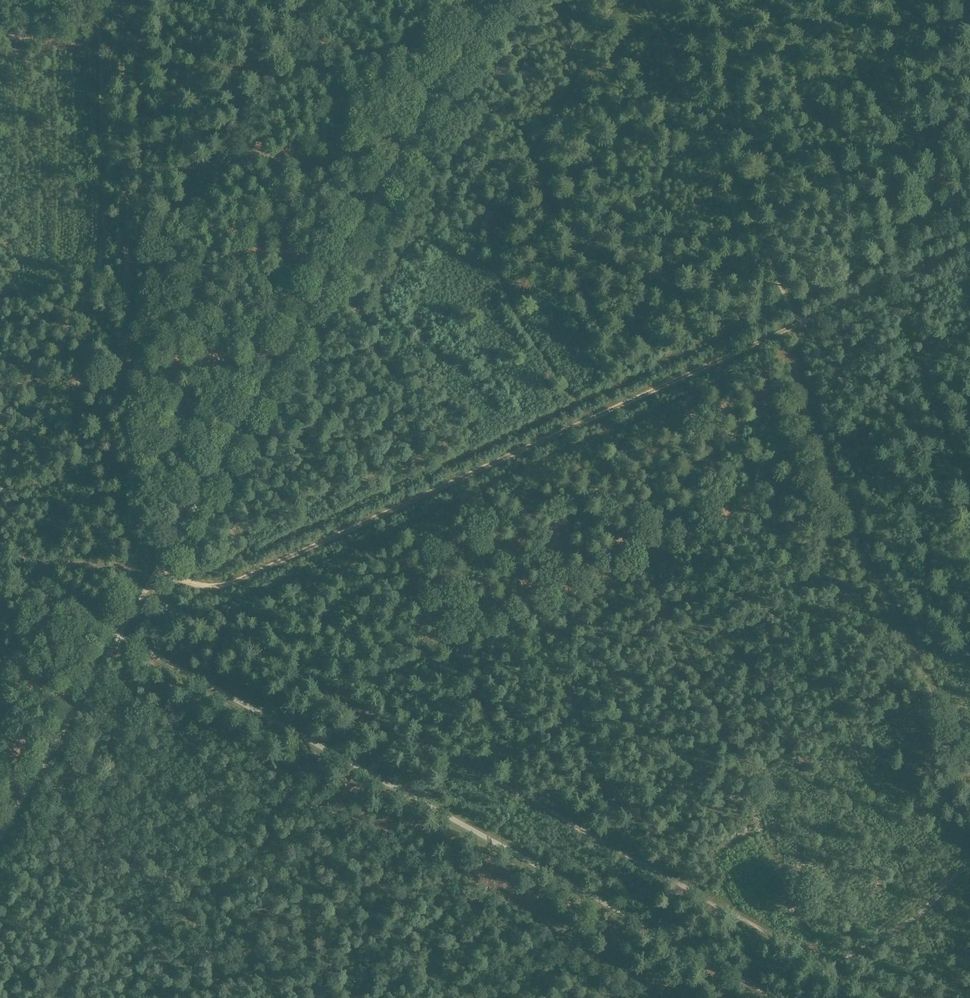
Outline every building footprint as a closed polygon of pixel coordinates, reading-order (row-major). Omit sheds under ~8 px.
[(523,80),(530,67),(525,63),(517,76),(523,80)]
